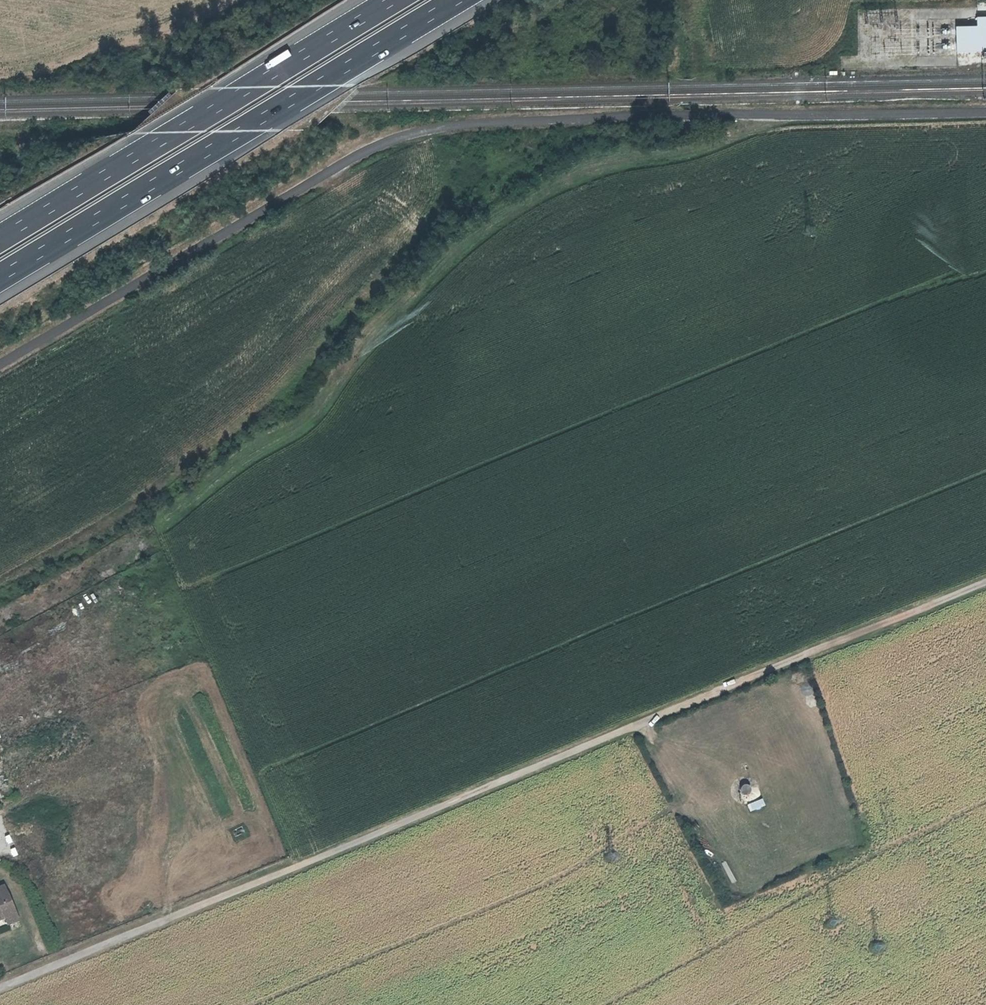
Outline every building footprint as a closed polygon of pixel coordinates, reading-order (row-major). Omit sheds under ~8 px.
[(984,55),(985,56),(985,17),(979,17),(978,25),(957,25),(958,50),(984,50),(984,55)] [(741,791),(748,795),(753,788),(746,783),(741,791)] [(763,798),(747,804),(750,812),(766,806),(763,798)] [(4,916),(7,923),(18,919),(3,885),(0,886),(0,914),(2,913),(4,916)]
